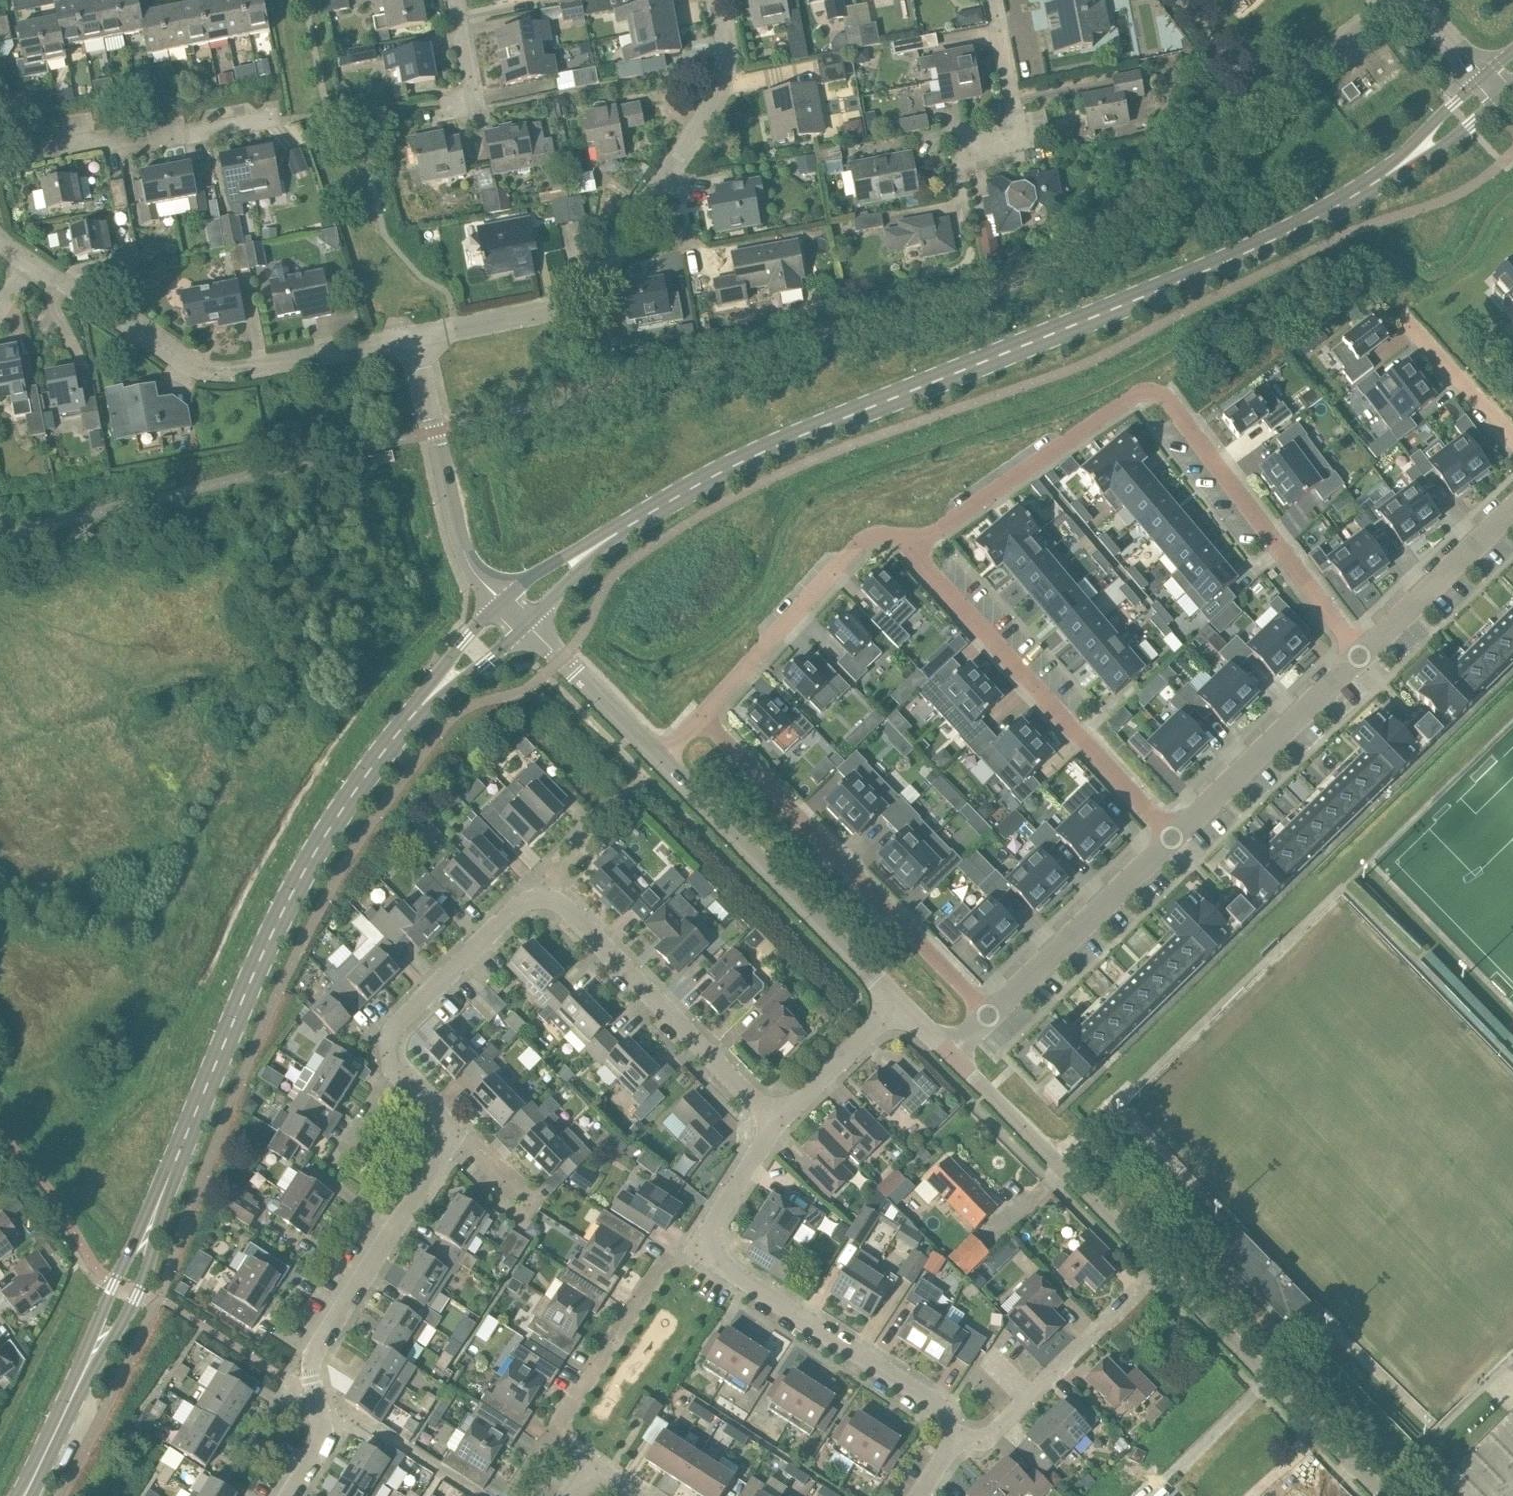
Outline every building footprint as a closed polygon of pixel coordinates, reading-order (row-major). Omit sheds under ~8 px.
[(35,9),(34,0),(23,0),(26,11),(35,9)] [(35,9),(45,7),(44,0),(34,0),(35,9)] [(77,4),(69,5),(68,0),(66,0),(55,2),(59,19),(64,48),(66,48),(85,44),(77,4)] [(77,4),(85,44),(106,40),(99,0),(97,0),(77,4)] [(106,40),(125,36),(118,0),(99,0),(106,40)] [(125,36),(143,33),(145,33),(141,15),(143,15),(139,0),(118,0),(125,36)] [(202,3),(210,44),(230,41),(222,0),(220,0),(202,3)] [(230,41),(250,37),(243,0),(222,0),(230,41)] [(250,37),(271,33),(265,0),(243,0),(250,37)] [(324,1),(327,13),(350,8),(349,0),(331,0),(324,1)] [(374,18),(376,33),(390,30),(425,23),(421,0),(385,0),(388,16),(374,18)] [(581,3),(584,16),(610,12),(608,0),(597,0),(581,3)] [(754,30),(786,24),(789,23),(786,12),(784,0),(748,0),(754,30)] [(847,19),(845,8),(844,0),(808,0),(809,8),(826,5),(829,22),(844,19),(847,19)] [(1043,5),(1053,55),(1092,48),(1090,38),(1101,36),(1109,35),(1105,13),(1103,0),(1072,0),(1043,5)] [(633,22),(636,36),(675,28),(670,2),(634,9),(615,13),(618,25),(633,22)] [(202,3),(182,7),(190,48),(210,44),(202,3)] [(585,23),(581,3),(561,7),(564,22),(573,20),(574,25),(585,23)] [(182,7),(162,11),(170,52),(190,48),(182,7)] [(984,22),(981,8),(957,12),(959,26),(984,22)] [(808,58),(807,51),(799,10),(786,12),(789,23),(786,24),(793,61),(808,58)] [(143,33),(148,57),(170,52),(162,11),(143,15),(141,15),(145,33),(143,33)] [(0,18),(0,43),(13,40),(8,18),(8,17),(0,18)] [(59,19),(39,23),(47,64),(69,59),(66,48),(64,48),(59,19)] [(859,26),(863,48),(868,47),(880,44),(876,22),(872,23),(859,26)] [(47,64),(39,23),(19,27),(25,60),(17,61),(20,79),(49,74),(47,64)] [(496,35),(501,62),(548,53),(546,43),(550,42),(547,26),(496,35)] [(846,28),(845,29),(849,50),(863,48),(859,26),(847,28),(846,28)] [(616,65),(619,80),(620,80),(644,75),(641,61),(680,54),(675,28),(636,36),(639,50),(624,53),(625,61),(619,62),(619,64),(616,65)] [(916,38),(892,43),(895,55),(918,51),(916,38)] [(377,60),(375,45),(349,50),(352,65),(377,60)] [(1408,56),(1412,53),(1405,45),(1401,48),(1408,56)] [(863,48),(854,49),(857,63),(871,61),(868,47),(863,48)] [(398,54),(384,56),(387,71),(401,68),(404,85),(436,79),(430,48),(398,54)] [(940,81),(940,82),(977,75),(973,50),(920,61),(923,74),(941,70),(943,81),(940,81)] [(548,53),(501,62),(506,87),(557,77),(553,59),(549,60),(548,53)] [(599,84),(596,68),(595,68),(593,53),(589,54),(589,60),(587,64),(581,65),(582,70),(573,72),(576,88),(599,84)] [(847,80),(842,53),(817,58),(822,85),(847,80)] [(268,59),(256,62),(259,76),(271,74),(268,59)] [(1113,79),(1116,92),(1084,99),(1090,129),(1128,122),(1124,101),(1144,97),(1139,73),(1113,79)] [(977,75),(940,82),(942,94),(923,98),(926,110),(977,100),(973,77),(978,76),(977,75)] [(1351,84),(1342,92),(1352,103),(1360,95),(1351,84)] [(778,124),(772,125),(776,143),(789,140),(789,143),(794,143),(794,139),(822,134),(814,88),(813,85),(772,93),(773,95),(778,124)] [(162,86),(154,87),(156,95),(163,94),(162,86)] [(64,95),(53,97),(54,103),(65,101),(64,95)] [(589,123),(585,123),(589,145),(596,144),(599,162),(625,157),(621,137),(630,135),(629,130),(645,127),(640,102),(616,107),(616,108),(609,109),(609,107),(604,103),(596,104),(593,110),(593,112),(587,113),(589,123)] [(875,115),(866,117),(868,134),(878,132),(875,115)] [(927,115),(899,120),(902,134),(929,129),(927,115)] [(862,121),(845,124),(848,141),(863,138),(865,138),(862,121)] [(488,134),(495,175),(558,163),(553,138),(541,140),(543,137),(542,129),(536,124),(527,126),(527,127),(488,134)] [(445,142),(444,135),(412,141),(416,163),(420,162),(425,184),(466,176),(459,139),(445,142)] [(817,165),(843,160),(840,145),(815,150),(817,165)] [(273,150),(247,155),(256,202),(282,197),(282,195),(286,194),(284,181),(279,182),(273,150)] [(242,205),(256,202),(247,155),(223,159),(232,207),(231,207),(232,216),(222,218),(222,220),(227,248),(230,248),(230,250),(246,247),(246,245),(245,245),(239,217),(244,215),(242,205)] [(814,155),(798,158),(801,175),(816,172),(814,155)] [(876,161),(853,165),(857,183),(860,204),(893,198),(894,200),(919,196),(913,157),(877,164),(876,161)] [(192,165),(167,169),(173,203),(189,200),(192,216),(208,213),(202,182),(195,184),(192,165)] [(581,165),(568,168),(571,187),(584,185),(581,165)] [(158,206),(173,203),(167,169),(141,174),(142,182),(135,183),(137,195),(139,195),(145,225),(161,222),(158,206)] [(1022,227),(1020,217),(1030,216),(1037,205),(1045,210),(1062,200),(1058,176),(1040,179),(1039,176),(1023,179),(1025,186),(1012,189),(1003,182),(989,185),(991,197),(984,199),(987,217),(995,216),(998,236),(1013,234),(1022,227)] [(44,188),(36,190),(39,209),(48,207),(48,210),(84,203),(79,177),(43,183),(44,188)] [(115,210),(129,207),(124,180),(110,183),(115,210)] [(722,203),(714,204),(720,233),(760,225),(755,200),(763,198),(760,183),(720,191),(722,203)] [(497,188),(481,191),(486,215),(502,212),(501,209),(506,208),(504,196),(499,197),(497,188)] [(586,220),(583,204),(582,198),(553,204),(557,226),(586,220)] [(214,221),(222,220),(222,218),(218,201),(210,203),(214,221)] [(884,227),(882,214),(854,220),(856,232),(884,227)] [(902,230),(886,232),(889,253),(921,248),(921,251),(922,251),(924,259),(956,253),(950,220),(935,222),(934,217),(900,223),(902,230)] [(335,220),(322,222),(324,232),(337,230),(335,220)] [(495,235),(480,238),(488,276),(516,270),(518,279),(535,276),(530,250),(537,249),(532,220),(494,228),(495,235)] [(1000,254),(993,221),(976,224),(983,258),(1000,254)] [(73,231),(59,234),(61,247),(75,244),(78,259),(111,253),(106,225),(73,231)] [(262,230),(263,240),(277,239),(276,229),(262,230)] [(263,243),(246,247),(251,269),(268,266),(263,243)] [(742,274),(713,280),(718,308),(749,301),(747,290),(770,286),(772,297),(781,296),(803,292),(801,281),(805,280),(799,243),(738,254),(742,274)] [(246,247),(230,250),(235,272),(250,269),(251,269),(246,247)] [(138,251),(114,256),(116,270),(141,265),(138,251)] [(277,266),(272,272),(274,282),(273,283),(280,318),(315,311),(317,319),(332,316),(323,273),(291,279),(289,270),(283,265),(277,266)] [(1494,282),(1512,304),(1512,265),(1494,282)] [(684,322),(679,295),(668,297),(665,282),(625,289),(631,320),(635,319),(637,328),(664,323),(664,326),(684,322)] [(237,283),(182,294),(183,296),(189,329),(219,323),(220,328),(245,323),(237,285),(237,283)] [(1342,371),(1352,384),(1374,368),(1365,356),(1388,338),(1373,318),(1369,321),(1367,318),(1354,328),(1356,331),(1343,341),(1343,342),(1331,351),(1345,369),(1342,371)] [(692,325),(677,328),(679,343),(695,340),(692,325)] [(1320,326),(1311,333),(1319,343),(1328,337),(1320,326)] [(30,437),(32,449),(48,445),(45,428),(42,413),(37,386),(25,389),(17,348),(0,352),(0,399),(12,397),(13,405),(28,402),(30,412),(26,413),(30,437)] [(1383,382),(1375,372),(1356,387),(1364,397),(1365,396),(1378,414),(1421,381),(1418,377),(1421,375),(1412,363),(1409,366),(1407,363),(1383,382)] [(102,431),(96,398),(84,401),(82,394),(79,395),(74,370),(47,376),(51,401),(57,400),(60,416),(81,412),(86,434),(102,431)] [(1427,382),(1424,385),(1421,381),(1378,414),(1391,431),(1391,432),(1398,442),(1418,428),(1410,418),(1435,399),(1433,396),(1436,394),(1427,382)] [(123,387),(107,390),(108,393),(118,444),(191,429),(190,423),(189,414),(170,417),(167,399),(158,401),(156,389),(155,386),(138,389),(139,394),(125,397),(124,390),(123,387)] [(1224,418),(1239,438),(1262,420),(1271,432),(1293,416),(1283,403),(1281,404),(1279,403),(1267,387),(1255,396),(1254,395),(1241,405),(1238,402),(1225,412),(1228,415),(1224,418)] [(1454,400),(1445,407),(1456,422),(1465,415),(1454,400)] [(52,412),(42,413),(45,428),(54,427),(52,412)] [(1464,439),(1448,451),(1471,481),(1475,479),(1477,482),(1489,473),(1487,470),(1489,468),(1476,451),(1487,443),(1466,416),(1454,425),(1464,439)] [(1275,486),(1277,488),(1321,455),(1307,437),(1308,436),(1298,423),(1277,439),(1286,451),(1262,469),(1265,473),(1262,476),(1272,489),(1275,486)] [(1106,452),(1103,454),(1123,477),(1138,464),(1139,465),(1146,459),(1126,435),(1121,439),(1115,444),(1113,446),(1106,452)] [(1468,484),(1471,481),(1448,451),(1431,464),(1420,451),(1411,458),(1426,478),(1435,471),(1453,495),(1455,493),(1458,497),(1470,487),(1468,484)] [(394,453),(370,458),(373,468),(396,462),(394,453)] [(1102,495),(1123,477),(1103,454),(1100,457),(1096,460),(1082,473),(1085,477),(1091,483),(1093,486),(1099,493),(1101,495),(1102,495)] [(1284,506),(1288,503),(1291,507),(1315,489),(1324,501),(1345,485),(1335,472),(1334,473),(1321,455),(1277,488),(1278,490),(1275,493),(1284,506)] [(1426,478),(1411,458),(1410,459),(1415,465),(1405,473),(1416,487),(1398,500),(1421,530),(1424,528),(1427,531),(1439,522),(1437,518),(1439,517),(1420,492),(1430,484),(1426,478)] [(1123,477),(1102,495),(1116,512),(1123,506),(1153,481),(1139,465),(1138,464),(1123,477)] [(1052,471),(1046,476),(1054,486),(1060,480),(1052,471)] [(1038,480),(1032,486),(1039,495),(1046,489),(1038,480)] [(1153,481),(1123,506),(1137,523),(1167,498),(1153,481)] [(1046,489),(1039,495),(1047,504),(1054,499),(1046,489)] [(1346,492),(1332,506),(1338,513),(1353,501),(1346,492)] [(1370,500),(1360,507),(1375,526),(1384,519),(1403,544),(1405,542),(1408,545),(1420,536),(1417,533),(1421,530),(1398,500),(1392,492),(1374,505),(1370,500)] [(1167,498),(1137,523),(1151,539),(1181,514),(1167,498)] [(1078,501),(1071,506),(1079,516),(1085,510),(1078,501)] [(1022,512),(1019,509),(998,527),(1018,550),(1034,537),(1047,526),(1030,505),(1022,512)] [(1379,532),(1375,526),(1360,507),(1364,513),(1354,520),(1365,535),(1347,548),(1370,578),(1373,576),(1376,579),(1388,570),(1386,566),(1388,565),(1369,540),(1379,532)] [(1085,510),(1079,516),(1086,524),(1093,519),(1085,510)] [(1181,514),(1151,539),(1165,555),(1195,531),(1181,514)] [(1070,519),(1064,525),(1072,533),(1078,528),(1070,519)] [(1018,550),(998,527),(976,545),(997,569),(1004,563),(1003,563),(1018,550)] [(1078,528),(1072,533),(1079,542),(1085,537),(1078,528)] [(1195,531),(1165,555),(1179,572),(1209,547),(1195,531)] [(1106,534),(1099,539),(1107,548),(1113,543),(1106,534)] [(1034,537),(1018,550),(1003,563),(1004,563),(1017,579),(1048,553),(1034,537)] [(1113,543),(1107,548),(1114,557),(1121,552),(1113,543)] [(1223,564),(1209,547),(1179,572),(1172,578),(1186,595),(1223,564)] [(1367,581),(1370,578),(1347,548),(1329,561),(1319,547),(1309,555),(1323,574),(1333,567),(1352,592),(1354,590),(1357,593),(1369,584),(1367,581)] [(1099,552),(1092,557),(1100,566),(1106,561),(1099,552)] [(1062,570),(1048,553),(1017,579),(1031,596),(1062,570)] [(1106,561),(1100,566),(1107,575),(1114,570),(1106,561)] [(1237,581),(1223,564),(1186,595),(1210,623),(1235,599),(1227,589),(1237,581)] [(1133,568),(1127,574),(1135,583),(1141,577),(1133,568)] [(1076,586),(1062,570),(1031,596),(1045,612),(1076,586)] [(862,589),(883,611),(872,621),(899,649),(911,637),(900,627),(917,611),(906,600),(906,599),(895,588),(898,585),(886,573),(883,576),(880,572),(862,589)] [(1141,577),(1135,583),(1142,592),(1149,587),(1141,577)] [(1090,603),(1076,586),(1045,612),(1059,628),(1090,603)] [(1124,587),(1118,592),(1126,601),(1132,596),(1124,587)] [(1132,596),(1126,601),(1134,611),(1140,605),(1132,596)] [(1265,634),(1292,661),(1295,657),(1298,660),(1308,650),(1306,647),(1308,645),(1286,623),(1295,614),(1278,597),(1269,606),(1281,618),(1265,634)] [(1103,619),(1090,603),(1059,628),(1073,645),(1103,619)] [(1158,603),(1151,609),(1157,615),(1159,618),(1166,613),(1158,603)] [(1166,613),(1159,618),(1165,624),(1167,627),(1174,622),(1166,613)] [(1222,614),(1212,624),(1221,633),(1231,624),(1222,614)] [(867,669),(882,654),(871,642),(872,641),(861,630),(864,627),(852,615),(849,618),(846,615),(828,632),(849,653),(838,664),(857,683),(868,671),(867,669)] [(1157,615),(1150,621),(1158,630),(1165,624),(1159,618),(1157,615)] [(1496,629),(1512,646),(1512,617),(1511,615),(1509,616),(1506,619),(1496,629)] [(1117,636),(1103,619),(1073,645),(1087,661),(1117,636)] [(1165,624),(1158,630),(1166,639),(1172,634),(1167,627),(1165,624)] [(1482,643),(1507,669),(1512,664),(1512,646),(1496,629),(1494,630),(1492,633),(1482,643)] [(971,642),(963,633),(948,647),(956,656),(971,642)] [(1200,633),(1195,639),(1201,646),(1207,640),(1200,633)] [(1237,636),(1228,645),(1245,662),(1254,654),(1276,676),(1278,674),(1281,677),(1291,667),(1289,664),(1292,661),(1265,634),(1249,649),(1237,636)] [(1131,652),(1117,636),(1087,661),(1101,678),(1131,652)] [(1477,647),(1467,657),(1493,683),(1507,669),(1482,643),(1480,644),(1477,647)] [(1236,671),(1245,662),(1228,645),(1219,654),(1231,666),(1215,682),(1242,709),(1245,706),(1248,709),(1259,698),(1256,695),(1258,693),(1236,671)] [(1131,651),(1131,652),(1101,678),(1115,695),(1152,664),(1137,646),(1131,651)] [(1423,712),(1416,719),(1437,741),(1444,734),(1442,732),(1454,721),(1456,722),(1479,699),(1438,656),(1408,685),(1443,721),(1437,726),(1423,712)] [(1462,661),(1453,671),(1478,697),(1493,683),(1467,657),(1465,659),(1462,661)] [(822,679),(801,658),(783,676),(786,679),(783,682),(795,694),(798,691),(810,703),(810,702),(821,713),(837,698),(839,700),(851,688),(832,669),(822,679)] [(1168,663),(1160,671),(1169,680),(1177,672),(1168,663)] [(930,681),(918,692),(929,704),(930,703),(945,719),(986,682),(984,680),(987,677),(976,665),(973,668),(969,664),(948,684),(937,673),(930,681)] [(930,681),(937,673),(938,673),(930,664),(921,672),(928,679),(930,681)] [(915,693),(928,679),(921,672),(919,669),(905,683),(915,693)] [(1159,671),(1134,695),(1144,705),(1169,682),(1159,671)] [(986,682),(945,719),(960,736),(960,737),(970,749),(990,731),(980,720),(1002,700),(999,696),(1002,693),(991,681),(987,684),(986,682)] [(1189,683),(1179,693),(1206,720),(1214,712),(1226,725),(1228,722),(1231,725),(1241,715),(1239,712),(1242,709),(1215,682),(1201,696),(1189,683)] [(1181,715),(1165,730),(1192,757),(1195,754),(1198,757),(1209,747),(1206,744),(1208,742),(1186,719),(1193,713),(1196,710),(1179,693),(1169,702),(1181,715)] [(764,698),(747,716),(750,719),(747,722),(759,734),(762,731),(773,743),(774,742),(785,753),(801,738),(803,740),(814,728),(796,709),(785,719),(764,698)] [(897,710),(888,718),(896,727),(905,719),(897,710)] [(1382,710),(1352,739),(1394,782),(1417,759),(1416,758),(1428,746),(1429,748),(1437,741),(1416,719),(1409,726),(1422,740),(1417,746),(1382,710)] [(872,716),(863,724),(872,733),(880,725),(872,716)] [(999,740),(990,731),(970,749),(980,760),(981,759),(997,775),(1037,738),(1035,736),(1039,733),(1028,721),(1024,724),(1021,720),(999,740)] [(881,728),(889,737),(897,730),(888,721),(881,728)] [(1192,757),(1165,730),(1149,745),(1137,733),(1128,742),(1145,759),(1154,751),(1175,773),(1178,771),(1180,774),(1191,763),(1189,760),(1192,757)] [(524,737),(514,745),(526,758),(535,750),(524,737)] [(1039,740),(1037,738),(997,775),(1012,792),(1011,793),(1022,805),(1042,787),(1032,776),(1053,756),(1050,752),(1053,749),(1042,737),(1039,740)] [(930,746),(924,739),(916,746),(923,753),(930,746)] [(868,763),(857,752),(838,770),(848,781),(827,801),(830,805),(827,808),(838,820),(842,817),(843,819),(883,780),(867,764),(868,763)] [(837,752),(830,759),(838,768),(846,761),(837,752)] [(1362,759),(1352,769),(1377,795),(1392,781),(1366,755),(1365,756),(1362,759)] [(516,781),(508,789),(519,801),(546,828),(564,810),(559,806),(546,792),(555,784),(534,763),(519,778),(516,781)] [(1348,773),(1337,783),(1363,809),(1377,795),(1352,769),(1350,770),(1348,773)] [(933,784),(940,792),(949,784),(941,776),(933,784)] [(479,780),(463,796),(469,803),(486,787),(479,780)] [(853,835),(857,832),(860,836),(881,815),(891,825),(910,807),(900,795),(899,796),(883,780),(843,819),(845,821),(842,824),(853,835)] [(1062,807),(1073,818),(1100,847),(1104,843),(1106,846),(1117,836),(1114,833),(1116,831),(1095,809),(1104,800),(1087,783),(1062,807)] [(1333,787),(1323,797),(1348,823),(1363,809),(1337,783),(1336,784),(1333,787)] [(498,798),(481,815),(502,835),(510,827),(523,840),(528,845),(546,828),(519,801),(508,789),(499,797),(498,798)] [(1318,801),(1308,811),(1333,837),(1348,823),(1323,797),(1321,798),(1318,801)] [(959,812),(970,822),(978,814),(968,803),(959,812)] [(921,818),(910,807),(891,825),(901,835),(879,856),(883,859),(880,863),(891,874),(894,871),(896,873),(936,835),(920,819),(921,818)] [(472,810),(466,815),(472,821),(478,816),(472,810)] [(1008,818),(1017,827),(1024,821),(1015,811),(1008,818)] [(1303,815),(1294,825),(1319,851),(1333,837),(1308,811),(1306,813),(1303,815)] [(463,856),(490,883),(508,865),(490,847),(499,837),(479,818),(462,834),(473,846),(463,856)] [(1046,822),(1037,831),(1054,849),(1063,840),(1084,862),(1087,860),(1089,863),(1100,853),(1097,850),(1100,847),(1073,818),(1057,834),(1046,822)] [(1289,830),(1279,839),(1304,865),(1319,851),(1294,825),(1292,827),(1289,830)] [(1028,840),(1036,848),(1021,864),(1023,867),(1051,895),(1054,891),(1057,894),(1067,884),(1064,881),(1067,879),(1045,857),(1054,849),(1037,831),(1028,840)] [(952,851),(936,835),(896,873),(898,875),(895,878),(906,890),(910,887),(913,890),(934,870),(945,880),(964,862),(953,850),(952,851)] [(1235,895),(1228,902),(1249,923),(1256,916),(1254,914),(1266,903),(1268,904),(1291,882),(1250,839),(1220,868),(1254,903),(1249,909),(1235,895)] [(1274,844),(1265,853),(1290,879),(1304,865),(1279,839),(1277,841),(1274,844)] [(447,859),(430,875),(446,892),(456,883),(466,894),(473,900),(490,883),(463,856),(454,865),(447,859)] [(613,863),(592,884),(623,915),(630,908),(631,907),(645,922),(667,900),(685,882),(676,873),(657,892),(651,886),(643,894),(613,863)] [(996,871),(987,879),(1004,897),(1013,888),(1034,910),(1037,908),(1040,911),(1050,901),(1047,898),(1051,895),(1023,867),(1007,882),(996,871)] [(697,871),(687,881),(694,889),(705,878),(697,871)] [(426,896),(411,911),(436,936),(446,927),(443,925),(450,919),(435,904),(446,892),(430,875),(428,874),(416,886),(426,896)] [(995,905),(1004,897),(987,879),(978,888),(989,900),(974,914),(1001,943),(1004,940),(1007,943),(1017,933),(1015,930),(1017,927),(995,905)] [(1194,893),(1164,922),(1206,965),(1249,923),(1228,902),(1221,909),(1234,923),(1229,928),(1194,893)] [(679,973),(707,945),(686,924),(691,919),(673,900),(668,906),(667,904),(646,925),(664,944),(657,950),(679,973)] [(407,937),(419,949),(425,943),(427,945),(436,936),(411,911),(405,903),(390,918),(383,911),(377,917),(370,923),(382,936),(387,941),(395,949),(407,937)] [(974,914),(964,904),(947,920),(947,919),(937,928),(954,945),(963,936),(985,959),(987,956),(990,959),(1000,949),(997,946),(1001,943),(974,914)] [(1175,933),(1161,947),(1190,977),(1204,964),(1205,965),(1206,965),(1164,922),(1175,933)] [(754,927),(746,935),(756,946),(764,938),(755,928),(754,927)] [(375,947),(360,962),(384,987),(400,971),(393,963),(401,955),(395,949),(387,941),(382,936),(373,944),(375,947)] [(524,982),(549,958),(534,942),(508,966),(524,982)] [(1161,947),(1146,961),(1175,991),(1190,977),(1161,947)] [(721,1016),(737,1000),(745,1008),(767,987),(754,974),(757,972),(750,965),(750,966),(734,950),(714,969),(722,978),(703,997),(721,1016)] [(1421,964),(1512,1058),(1512,1037),(1507,1031),(1505,1028),(1431,954),(1421,964)] [(360,962),(353,955),(338,970),(334,966),(325,974),(333,983),(352,1003),(361,995),(369,1002),(384,987),(360,962)] [(565,973),(549,958),(524,982),(539,998),(537,1000),(546,1009),(565,990),(557,981),(565,973)] [(1146,961),(1131,976),(1161,1006),(1175,991),(1146,961)] [(1131,976),(1117,990),(1146,1020),(1161,1006),(1131,976)] [(479,995),(498,1015),(507,1006),(497,996),(505,988),(497,980),(489,988),(488,987),(479,995)] [(327,994),(311,1010),(324,1023),(335,1035),(352,1019),(344,1011),(352,1003),(333,983),(325,992),(327,994)] [(754,1006),(764,1016),(743,1037),(766,1062),(789,1040),(795,1045),(805,1035),(799,1029),(801,1028),(780,1007),(791,995),(778,983),(754,1006)] [(546,1009),(540,1015),(548,1024),(552,1021),(566,1036),(571,1030),(572,1031),(597,1006),(581,990),(573,998),(565,990),(546,1009)] [(1117,990),(1102,1004),(1110,1012),(1131,1034),(1146,1020),(1117,990)] [(489,1023),(498,1015),(479,995),(470,1004),(489,1023)] [(1102,1004),(1087,1018),(1117,1048),(1131,1034),(1102,1004)] [(585,1049),(593,1057),(613,1038),(605,1030),(613,1022),(597,1006),(572,1031),(587,1046),(585,1049)] [(824,1010),(824,1015),(827,1018),(832,1018),(835,1015),(835,1010),(832,1007),(827,1007),(824,1010)] [(311,1010),(304,1017),(317,1030),(324,1023),(311,1010)] [(513,1014),(505,1022),(512,1029),(519,1035),(526,1028),(513,1014)] [(1117,1048),(1087,1018),(1073,1032),(1062,1020),(1062,1021),(1103,1064),(1104,1063),(1103,1062),(1117,1048)] [(1062,1021),(1032,1050),(1061,1080),(1055,1085),(1054,1084),(1045,1093),(1059,1107),(1068,1098),(1066,1097),(1078,1085),(1080,1087),(1103,1064),(1062,1021)] [(441,1064),(466,1039),(450,1023),(425,1048),(441,1064)] [(512,1029),(503,1038),(509,1044),(519,1035),(512,1029)] [(326,1060),(316,1075),(346,1094),(358,1075),(349,1069),(355,1058),(332,1044),(325,1038),(315,1053),(326,1060)] [(621,1047),(613,1038),(593,1057),(602,1066),(604,1064),(620,1079),(645,1055),(629,1039),(621,1047)] [(492,1061),(492,1062),(501,1053),(491,1044),(481,1055),(466,1039),(441,1064),(456,1080),(464,1072),(473,1080),(492,1061)] [(645,1055),(620,1079),(635,1095),(633,1097),(641,1106),(658,1090),(661,1087),(652,1079),(660,1071),(645,1055)] [(473,1097),(488,1113),(514,1088),(498,1072),(500,1070),(492,1062),(492,1061),(473,1080),(481,1089),(473,1097)] [(556,1073),(566,1084),(576,1075),(565,1065),(556,1073)] [(267,1067),(259,1079),(275,1089),(283,1078),(267,1067)] [(901,1068),(891,1078),(883,1069),(863,1089),(889,1116),(900,1105),(911,1116),(930,1098),(901,1068)] [(302,1091),(295,1102),(318,1116),(325,1106),(334,1112),(346,1094),(316,1075),(305,1093),(302,1091)] [(529,1103),(514,1088),(488,1113),(504,1128),(512,1121),(520,1129),(540,1110),(531,1101),(529,1103)] [(641,1106),(636,1112),(643,1119),(665,1097),(658,1090),(641,1106)] [(702,1162),(723,1141),(712,1129),(722,1119),(694,1091),(673,1112),(689,1129),(680,1139),(702,1162)] [(249,1097),(242,1108),(252,1115),(256,1109),(254,1101),(249,1097)] [(540,1110),(520,1129),(528,1137),(520,1145),(536,1161),(561,1137),(569,1129),(554,1114),(561,1107),(552,1098),(540,1110)] [(281,1130),(279,1133),(300,1146),(309,1152),(321,1132),(312,1126),(318,1116),(295,1102),(289,1111),(292,1114),(290,1116),(281,1110),(272,1125),(281,1130)] [(822,1129),(824,1131),(824,1130),(847,1154),(848,1154),(850,1156),(850,1155),(848,1153),(857,1145),(868,1157),(889,1136),(869,1116),(859,1126),(842,1109),(822,1128),(822,1129)] [(640,1122),(632,1130),(639,1137),(647,1129),(640,1122)] [(569,1129),(536,1161),(552,1177),(560,1169),(568,1178),(588,1159),(587,1159),(592,1154),(569,1129)] [(840,1165),(850,1156),(848,1154),(847,1154),(824,1130),(824,1131),(805,1149),(822,1166),(811,1176),(831,1196),(852,1176),(840,1165)] [(279,1133),(270,1149),(291,1162),(300,1146),(279,1133)] [(922,1146),(915,1152),(924,1161),(931,1155),(922,1146)] [(927,1180),(917,1190),(930,1204),(940,1194),(975,1230),(998,1207),(950,1158),(927,1180)] [(580,1167),(570,1181),(585,1191),(595,1177),(580,1167)] [(897,1170),(877,1189),(887,1199),(907,1180),(897,1170)] [(300,1173),(287,1194),(320,1215),(333,1195),(300,1173)] [(666,1230),(681,1207),(647,1185),(637,1201),(624,1193),(612,1210),(649,1234),(656,1224),(666,1230)] [(866,1207),(865,1207),(851,1228),(846,1237),(861,1247),(881,1217),(878,1215),(887,1199),(877,1189),(866,1207)] [(273,1215),(274,1214),(308,1235),(320,1215),(287,1194),(281,1202),(277,1199),(273,1199),(270,1201),(267,1205),(267,1209),(269,1213),(273,1215)] [(774,1194),(759,1216),(793,1238),(802,1224),(815,1233),(826,1216),(812,1206),(806,1215),(774,1194)] [(260,1210),(237,1195),(226,1211),(249,1226),(260,1210)] [(460,1196),(448,1215),(477,1234),(490,1216),(460,1196)] [(591,1244),(621,1263),(628,1251),(634,1255),(646,1237),(604,1210),(596,1222),(602,1226),(591,1244)] [(14,1251),(5,1239),(16,1231),(2,1212),(0,1213),(0,1261),(14,1251)] [(462,1265),(472,1271),(478,1260),(466,1252),(477,1234),(448,1215),(436,1234),(445,1240),(439,1250),(462,1265)] [(793,1238),(759,1216),(745,1238),(766,1252),(758,1265),(784,1281),(799,1258),(785,1250),(793,1238)] [(542,1227),(535,1221),(528,1232),(535,1237),(542,1227)] [(836,1230),(830,1239),(840,1245),(846,1237),(851,1228),(841,1221),(836,1230)] [(512,1230),(497,1253),(507,1260),(510,1256),(517,1261),(530,1242),(512,1230)] [(1085,1281),(1096,1293),(1115,1274),(1101,1260),(1110,1252),(1088,1230),(1080,1239),(1086,1245),(1071,1259),(1068,1256),(1063,1253),(1058,1255),(1055,1259),(1053,1263),(1055,1267),(1076,1290),(1085,1281)] [(44,1231),(36,1237),(43,1246),(52,1239),(44,1231)] [(950,1258),(966,1275),(989,1253),(972,1236),(950,1258)] [(1008,1240),(992,1256),(1001,1266),(1017,1249),(1008,1240)] [(52,1241),(44,1247),(51,1256),(59,1250),(52,1241)] [(249,1257),(238,1274),(270,1295),(281,1277),(284,1279),(291,1268),(251,1243),(244,1254),(249,1257)] [(613,1274),(621,1263),(591,1244),(580,1261),(574,1257),(566,1269),(608,1296),(619,1278),(613,1274)] [(914,1249),(897,1275),(912,1284),(922,1268),(928,1259),(914,1249)] [(423,1254),(411,1273),(441,1292),(452,1273),(455,1275),(462,1265),(439,1250),(433,1260),(423,1254)] [(873,1272),(879,1262),(860,1250),(854,1260),(832,1293),(851,1306),(873,1272)] [(928,1259),(922,1268),(933,1275),(944,1258),(933,1251),(928,1259)] [(21,1316),(53,1293),(42,1278),(51,1270),(37,1252),(15,1268),(23,1280),(4,1294),(21,1316)] [(507,1260),(506,1262),(507,1267),(511,1270),(517,1261),(510,1256),(507,1260)] [(518,1269),(513,1277),(522,1283),(527,1286),(528,1283),(521,1271),(518,1269)] [(566,1269),(558,1281),(556,1280),(545,1297),(553,1303),(583,1322),(590,1310),(596,1314),(608,1296),(566,1269)] [(892,1284),(873,1272),(851,1306),(870,1318),(892,1284)] [(402,1307),(402,1308),(422,1320),(429,1325),(436,1329),(442,1318),(429,1310),(441,1292),(411,1273),(399,1291),(408,1297),(402,1307)] [(215,1300),(212,1303),(249,1327),(258,1312),(270,1295),(238,1274),(227,1292),(222,1289),(215,1299),(215,1300)] [(1040,1348),(1064,1324),(1049,1308),(1059,1298),(1036,1275),(1018,1293),(1025,1300),(1009,1316),(1040,1348)] [(918,1309),(900,1337),(923,1352),(944,1320),(932,1312),(944,1293),(921,1278),(907,1301),(918,1309)] [(181,1280),(175,1290),(183,1295),(189,1286),(181,1280)] [(583,1322),(553,1303),(545,1297),(544,1296),(532,1315),(536,1317),(528,1329),(534,1332),(529,1340),(564,1363),(569,1355),(570,1355),(582,1337),(576,1333),(583,1322)] [(429,1325),(422,1320),(402,1308),(402,1307),(397,1304),(385,1322),(417,1343),(429,1325)] [(944,1320),(923,1352),(947,1368),(955,1354),(971,1365),(987,1340),(988,1339),(961,1321),(956,1328),(944,1320)] [(405,1360),(417,1343),(385,1322),(373,1341),(381,1346),(399,1357),(405,1360)] [(459,1327),(452,1338),(462,1345),(463,1345),(470,1334),(459,1327)] [(753,1336),(741,1328),(737,1334),(729,1328),(723,1337),(716,1333),(702,1354),(709,1359),(704,1367),(724,1380),(753,1336)] [(24,1331),(17,1336),(25,1346),(32,1341),(33,1335),(30,1331),(24,1331)] [(724,1380),(745,1394),(751,1385),(758,1390),(771,1369),(764,1364),(770,1355),(761,1349),(765,1343),(753,1336),(724,1380)] [(6,1374),(14,1385),(26,1361),(11,1340),(0,1349),(0,1379),(6,1374)] [(445,1351),(440,1358),(450,1364),(462,1346),(452,1340),(445,1351)] [(505,1378),(535,1397),(542,1385),(548,1389),(560,1371),(559,1370),(564,1363),(529,1340),(524,1348),(518,1344),(510,1356),(516,1360),(505,1378)] [(395,1380),(405,1387),(406,1388),(418,1369),(405,1360),(399,1357),(381,1346),(370,1364),(395,1380)] [(450,1364),(440,1358),(436,1365),(446,1371),(450,1364)] [(1136,1368),(1126,1378),(1108,1360),(1088,1379),(1116,1408),(1126,1398),(1137,1409),(1157,1390),(1136,1368)] [(207,1390),(242,1412),(254,1393),(238,1383),(244,1373),(226,1361),(219,1372),(218,1372),(207,1390)] [(182,1364),(178,1371),(187,1377),(191,1370),(182,1364)] [(395,1380),(370,1364),(358,1382),(383,1399),(393,1405),(394,1405),(405,1387),(395,1380)] [(819,1378),(807,1370),(803,1376),(794,1370),(788,1379),(781,1375),(767,1396),(774,1401),(769,1409),(790,1423),(819,1378)] [(187,1377),(178,1371),(173,1377),(182,1383),(187,1377)] [(527,1408),(535,1397),(505,1378),(494,1395),(488,1391),(480,1403),(522,1430),(533,1412),(527,1408)] [(790,1423),(811,1436),(816,1427),(823,1432),(837,1411),(830,1406),(835,1397),(827,1391),(830,1385),(819,1378),(790,1423)] [(383,1399),(358,1382),(346,1401),(382,1424),(393,1405),(383,1399)] [(230,1430),(242,1412),(207,1390),(196,1408),(205,1413),(204,1414),(230,1430)] [(428,1392),(424,1399),(433,1405),(437,1398),(428,1392)] [(1064,1403),(1046,1420),(1072,1447),(1099,1421),(1073,1395),(1064,1403)] [(1173,1405),(1166,1398),(1145,1419),(1152,1426),(1173,1405)] [(433,1405),(424,1399),(420,1406),(429,1412),(433,1405)] [(451,1404),(444,1399),(433,1415),(441,1420),(451,1404)] [(649,1425),(662,1407),(649,1399),(637,1417),(649,1425)] [(159,1401),(154,1407),(163,1413),(168,1407),(159,1401)] [(704,1409),(693,1402),(688,1410),(699,1417),(704,1409)] [(467,1437),(497,1456),(505,1444),(511,1448),(522,1430),(480,1403),(473,1415),(479,1419),(467,1437)] [(163,1413),(154,1407),(149,1404),(144,1411),(150,1415),(150,1414),(159,1420),(163,1413)] [(699,1417),(710,1424),(715,1416),(704,1409),(699,1417)] [(884,1420),(872,1412),(868,1418),(859,1413),(854,1422),(846,1417),(833,1438),(840,1443),(834,1451),(855,1465),(884,1420)] [(218,1448),(230,1430),(204,1414),(193,1432),(185,1427),(218,1448)] [(434,1415),(428,1423),(435,1428),(441,1420),(434,1415)] [(657,1417),(651,1426),(643,1439),(655,1447),(647,1460),(664,1471),(682,1443),(665,1431),(669,1425),(657,1417)] [(855,1465),(876,1478),(882,1470),(889,1474),(902,1453),(895,1448),(901,1439),(892,1434),(896,1427),(884,1420),(855,1465)] [(1072,1447),(1046,1420),(1028,1438),(1020,1446),(1046,1473),(1072,1447)] [(739,1431),(728,1424),(723,1432),(734,1440),(739,1431)] [(207,1467),(218,1448),(185,1427),(173,1446),(207,1467)] [(414,1435),(405,1429),(400,1436),(410,1442),(414,1435)] [(497,1456),(457,1430),(448,1444),(450,1450),(442,1463),(484,1489),(496,1471),(490,1467),(497,1456)] [(734,1440),(744,1446),(750,1438),(739,1431),(734,1440)] [(700,1454),(682,1443),(664,1471),(681,1482),(700,1454)] [(365,1444),(353,1463),(379,1480),(386,1484),(385,1484),(387,1485),(399,1466),(365,1444)] [(700,1454),(681,1482),(699,1494),(717,1465),(700,1454)] [(1006,1495),(1025,1495),(1029,1493),(1032,1495),(1043,1495),(1053,1486),(1045,1479),(1036,1469),(1027,1478),(1008,1458),(987,1477),(1006,1495)] [(379,1480),(353,1463),(342,1481),(364,1495),(378,1495),(385,1484),(386,1484),(379,1480)] [(799,1470),(789,1463),(783,1471),(794,1479),(799,1470)] [(166,1465),(162,1472),(171,1478),(175,1472),(166,1465)] [(702,1495),(722,1495),(735,1476),(717,1465),(699,1494),(702,1495)] [(794,1479),(804,1486),(810,1477),(799,1470),(794,1479)] [(167,1485),(171,1478),(162,1472),(157,1479),(167,1485)] [(1054,1472),(1045,1479),(1053,1486),(1053,1487),(1061,1480),(1054,1472)] [(199,1495),(237,1495),(238,1495),(212,1478),(211,1481),(200,1475),(190,1490),(193,1492),(199,1495)] [(761,1493),(766,1485),(753,1476),(740,1495),(766,1495),(761,1493)] [(968,1495),(1006,1495),(987,1477),(968,1495)] [(342,1481),(332,1495),(364,1495),(342,1481)] [(823,1485),(817,1494),(821,1495),(832,1495),(834,1493),(823,1485)]
